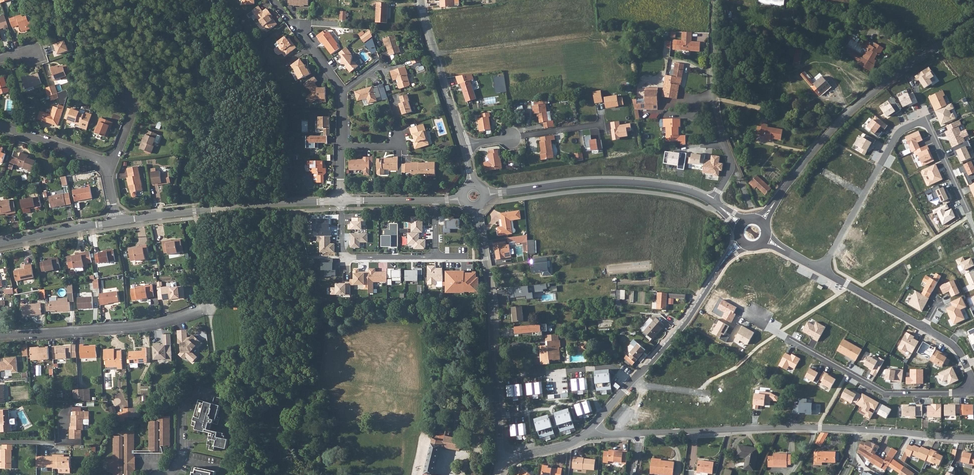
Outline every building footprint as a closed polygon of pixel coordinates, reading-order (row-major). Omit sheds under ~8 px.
[(388,8),(388,3),(377,2),(376,22),(387,23),(387,18),(387,8),(388,8)] [(273,16),(268,9),(264,12),(258,6),(252,10),(260,21),(257,24),(263,31),(267,28),(271,29),(278,24),(272,17),(273,16)] [(24,18),(23,15),(10,19),(13,27),(20,24),(22,30),(27,28),(27,30),(34,28),(32,22),(30,23),(28,16),(24,18)] [(5,28),(5,27),(8,26),(6,20),(0,22),(0,27),(1,30),(5,28)] [(365,33),(363,35),(368,40),(373,37),(370,30),(365,33)] [(338,44),(329,32),(325,34),(319,39),(318,39),(321,43),(323,42),(331,54),(339,48),(337,45),(338,44)] [(674,40),(674,43),(673,49),(700,51),(700,42),(692,42),(692,32),(683,32),(682,40),(674,40)] [(390,55),(401,52),(395,35),(383,39),(385,45),(386,45),(387,47),(390,55)] [(287,41),(284,37),(278,42),(280,45),(285,51),(287,54),(296,47),(290,38),(288,40),(287,41)] [(69,40),(52,46),(54,51),(57,50),(59,55),(71,51),(69,46),(70,45),(69,40)] [(869,44),(871,42),(867,40),(862,48),(868,51),(866,54),(865,54),(863,58),(862,57),(859,62),(858,64),(871,72),(875,65),(874,64),(873,63),(875,59),(874,59),(877,54),(879,55),(884,48),(876,43),(873,47),(869,44)] [(345,62),(344,65),(346,65),(346,66),(350,73),(359,66),(356,62),(359,60),(354,53),(352,55),(347,48),(339,53),(342,57),(343,57),(342,62),(345,62)] [(859,62),(862,57),(859,56),(848,49),(845,53),(859,62)] [(307,69),(305,65),(300,59),(291,65),(295,71),(300,80),(311,74),(309,69),(307,69)] [(673,76),(682,78),(684,64),(676,63),(674,71),(673,76)] [(68,76),(72,75),(68,65),(64,66),(64,67),(59,69),(58,66),(51,68),(53,75),(52,76),(54,81),(57,80),(58,84),(61,85),(69,82),(68,78),(68,76)] [(928,66),(914,76),(918,81),(919,80),(925,89),(931,84),(932,85),(939,81),(928,66)] [(408,74),(406,67),(394,70),(393,70),(391,71),(394,81),(396,80),(397,79),(398,83),(398,84),(399,88),(400,89),(410,86),(410,84),(407,74),(408,74)] [(42,84),(39,74),(32,76),(29,77),(29,76),(22,78),(26,89),(34,86),(42,84)] [(467,101),(476,99),(470,80),(473,79),(471,74),(456,76),(458,84),(461,83),(467,101)] [(671,76),(666,75),(663,89),(674,91),(675,84),(678,85),(681,85),(682,78),(673,76),(671,76)] [(326,88),(318,88),(315,83),(318,80),(315,76),(304,84),(307,89),(309,88),(313,93),(307,97),(312,103),(317,99),(319,99),(321,101),(321,102),(327,102),(326,88)] [(6,77),(0,79),(0,95),(9,91),(6,82),(7,81),(6,77)] [(822,94),(831,86),(823,77),(818,81),(814,84),(812,82),(808,78),(806,80),(814,90),(816,87),(822,94)] [(383,84),(378,86),(379,87),(381,96),(386,94),(383,84)] [(53,95),(51,87),(45,88),(48,97),(49,96),(53,95)] [(373,89),(373,87),(365,89),(355,92),(358,101),(367,98),(369,103),(377,101),(376,98),(381,96),(379,87),(373,89)] [(634,110),(658,110),(658,88),(646,88),(645,99),(633,99),(634,110)] [(674,91),(663,89),(662,96),(672,98),(674,91)] [(38,119),(58,126),(69,94),(68,90),(58,93),(53,95),(49,96),(50,99),(51,101),(58,99),(60,105),(59,108),(54,106),(51,114),(41,111),(38,119)] [(601,91),(593,92),(595,104),(603,102),(601,91)] [(929,97),(935,111),(946,105),(942,97),(945,96),(942,91),(929,97)] [(909,93),(900,97),(904,106),(913,102),(913,104),(917,102),(913,93),(910,95),(909,93)] [(409,101),(407,94),(400,97),(402,103),(399,104),(403,115),(412,112),(409,101)] [(617,95),(604,97),(606,108),(619,106),(624,105),(623,97),(618,98),(617,95)] [(892,97),(888,101),(890,104),(883,109),(888,116),(890,115),(891,116),(901,110),(892,97)] [(946,105),(935,111),(941,124),(955,118),(953,113),(951,114),(949,110),(954,108),(952,103),(946,105)] [(548,121),(547,112),(546,104),(545,104),(535,106),(533,106),(534,114),(538,113),(540,123),(543,122),(544,129),(548,128),(552,128),(554,127),(553,121),(552,121),(548,121)] [(80,113),(80,111),(72,108),(72,109),(68,120),(67,122),(71,124),(72,122),(76,124),(81,125),(80,127),(87,130),(92,115),(85,113),(84,115),(80,113)] [(489,117),(490,117),(490,112),(482,114),(482,118),(478,118),(480,132),(490,130),(489,126),(491,126),(489,117)] [(876,115),(867,126),(876,133),(879,129),(881,127),(885,130),(889,125),(876,115)] [(330,136),(330,117),(319,117),(319,129),(324,129),(324,136),(328,136),(330,136)] [(106,137),(112,122),(101,118),(99,122),(101,122),(96,133),(106,137)] [(681,127),(681,121),(672,121),(672,119),(664,119),(664,127),(666,127),(667,141),(681,141),(681,135),(678,135),(678,132),(679,132),(679,127),(681,127)] [(960,119),(946,126),(947,129),(944,131),(952,147),(965,141),(963,138),(968,135),(965,130),(961,132),(958,126),(962,124),(960,119)] [(620,121),(610,122),(613,141),(620,140),(620,138),(628,136),(627,131),(632,131),(631,123),(620,125),(620,121)] [(767,124),(763,123),(762,127),(761,134),(760,136),(765,137),(764,140),(771,141),(771,138),(781,140),(783,130),(767,127),(767,124)] [(425,132),(426,131),(424,124),(417,127),(419,133),(413,135),(416,143),(414,143),(415,148),(421,146),(422,147),(428,145),(426,140),(428,139),(425,132)] [(410,129),(412,135),(413,135),(419,133),(417,127),(410,129)] [(157,135),(157,134),(148,130),(145,138),(144,142),(142,142),(141,146),(146,148),(145,151),(151,153),(154,146),(153,146),(154,142),(158,143),(161,136),(157,135)] [(923,140),(919,131),(906,137),(912,151),(914,151),(920,148),(918,142),(923,140)] [(551,140),(555,139),(555,135),(551,136),(551,135),(541,137),(541,141),(540,142),(542,154),(541,154),(542,160),(554,158),(551,140)] [(318,143),(328,143),(328,136),(324,136),(307,136),(307,148),(318,148),(318,143)] [(857,137),(854,144),(862,148),(859,152),(865,155),(872,142),(861,136),(860,138),(857,137)] [(965,141),(952,147),(954,151),(956,151),(961,163),(972,158),(968,150),(973,148),(969,139),(965,141)] [(927,145),(920,148),(914,151),(916,156),(919,155),(923,165),(932,160),(927,150),(929,149),(927,145)] [(501,159),(500,159),(498,149),(488,150),(489,154),(488,154),(489,162),(484,162),(485,170),(490,169),(490,170),(502,168),(501,159)] [(680,153),(665,151),(663,163),(678,166),(678,168),(684,169),(686,153),(680,152),(680,153)] [(576,161),(584,160),(582,152),(577,153),(578,158),(575,159),(576,161)] [(27,158),(28,155),(21,153),(18,162),(20,163),(19,166),(33,171),(36,162),(31,160),(31,159),(27,158)] [(701,155),(692,154),(691,158),(689,157),(688,164),(703,166),(704,165),(705,159),(701,158),(701,155)] [(719,157),(711,156),(711,160),(704,165),(703,166),(702,172),(713,174),(713,175),(718,176),(719,171),(722,171),(722,164),(718,164),(719,157)] [(373,157),(363,157),(363,159),(349,159),(349,170),(364,170),(364,174),(365,175),(369,175),(370,174),(370,167),(373,167),(373,157)] [(389,171),(399,171),(398,157),(394,157),(394,158),(386,158),(386,159),(377,159),(377,174),(379,175),(384,175),(385,174),(385,170),(389,170),(389,171)] [(964,164),(971,180),(973,179),(973,159),(964,164)] [(324,175),(326,173),(326,168),(325,168),(325,165),(325,161),(308,161),(308,166),(311,166),(311,171),(313,173),(314,173),(319,173),(319,183),(324,182),(324,175)] [(427,176),(435,176),(435,162),(428,162),(428,163),(419,163),(412,162),(412,163),(406,163),(406,164),(406,172),(406,173),(412,173),(412,176),(419,176),(419,174),(427,174),(427,176)] [(935,164),(922,170),(924,175),(927,173),(930,179),(927,181),(929,185),(942,179),(935,164)] [(143,190),(138,167),(127,169),(129,177),(128,178),(129,186),(130,186),(132,196),(134,197),(136,197),(137,195),(136,192),(143,190)] [(156,172),(156,169),(151,169),(153,184),(162,183),(162,184),(171,184),(170,174),(170,173),(161,174),(161,172),(156,172)] [(766,195),(771,189),(757,176),(749,183),(755,188),(757,186),(766,195)] [(939,185),(931,188),(933,192),(932,193),(934,198),(939,196),(942,202),(951,198),(947,190),(945,191),(943,187),(940,188),(939,185)] [(75,201),(93,198),(90,187),(73,190),(75,201)] [(52,208),(66,205),(64,194),(49,197),(52,208)] [(42,206),(40,197),(21,200),(24,213),(31,212),(30,207),(35,206),(35,208),(37,210),(41,209),(42,206)] [(10,202),(10,200),(0,202),(1,203),(0,203),(0,215),(3,214),(3,213),(6,212),(7,215),(16,213),(14,202),(10,202)] [(947,203),(932,210),(934,214),(937,213),(943,225),(956,217),(951,207),(950,208),(947,203)] [(498,228),(499,235),(512,233),(510,220),(521,218),(519,210),(512,211),(501,213),(503,227),(498,228)] [(424,217),(412,217),(412,232),(421,233),(423,233),(424,217)] [(367,218),(353,218),(353,229),(364,229),(364,225),(367,225),(367,218)] [(461,219),(452,218),(452,221),(448,221),(447,225),(443,225),(443,232),(450,233),(450,228),(461,228),(461,219)] [(330,219),(314,219),(314,236),(317,236),(330,236),(330,219)] [(398,223),(391,224),(391,230),(386,230),(386,236),(383,236),(383,247),(398,247),(398,223)] [(412,232),(408,232),(408,244),(415,244),(414,249),(422,249),(424,248),(425,246),(426,239),(420,239),(421,233),(412,232)] [(368,234),(352,233),(351,247),(361,248),(361,242),(368,242),(368,234)] [(330,236),(317,236),(317,242),(320,242),(320,252),(336,252),(336,244),(331,244),(331,236),(330,236)] [(172,241),(172,240),(162,242),(164,253),(168,252),(169,255),(178,253),(178,252),(183,251),(181,240),(178,240),(175,241),(175,242),(172,242),(172,241)] [(506,245),(506,241),(494,243),(497,259),(511,257),(509,245),(506,245)] [(147,245),(137,247),(137,248),(138,249),(135,250),(134,249),(129,250),(131,261),(136,260),(137,261),(146,259),(145,257),(149,256),(147,245)] [(100,263),(101,263),(106,262),(115,261),(114,251),(104,252),(99,253),(99,254),(95,254),(97,263),(100,263)] [(84,267),(88,267),(87,264),(85,252),(76,254),(76,255),(76,257),(73,257),(73,256),(67,257),(69,268),(75,267),(75,269),(84,267)] [(955,260),(958,266),(961,265),(964,271),(973,266),(973,264),(971,258),(965,261),(963,256),(955,260)] [(548,268),(547,261),(547,258),(532,259),(533,264),(532,264),(532,273),(542,272),(542,276),(552,275),(551,268),(548,268)] [(46,271),(60,269),(59,259),(48,261),(44,262),(40,263),(42,272),(46,271)] [(335,259),(323,259),(323,271),(326,271),(326,276),(336,276),(336,266),(335,266),(335,259)] [(14,271),(16,281),(23,280),(34,277),(32,264),(24,266),(25,269),(25,270),(20,271),(20,270),(14,271)] [(437,266),(428,266),(428,281),(429,281),(429,284),(437,284),(437,281),(444,281),(444,268),(437,268),(437,266)] [(387,282),(387,272),(376,272),(376,268),(369,268),(369,272),(370,289),(370,294),(375,294),(375,282),(387,282)] [(423,268),(414,268),(414,270),(407,270),(407,280),(419,280),(419,275),(422,275),(423,268)] [(359,269),(354,269),(354,279),(350,279),(349,281),(349,284),(355,285),(364,285),(365,290),(370,289),(369,272),(359,273),(359,269)] [(395,269),(388,269),(387,272),(387,282),(387,285),(393,285),(393,281),(402,281),(402,270),(395,270),(395,269)] [(965,275),(972,290),(973,290),(973,271),(965,275)] [(927,283),(921,293),(929,298),(942,276),(936,273),(933,278),(926,275),(923,281),(927,283)] [(955,279),(940,286),(944,294),(949,291),(952,297),(961,293),(955,279)] [(349,281),(344,281),(344,283),(341,283),(341,284),(336,284),(336,288),(326,288),(326,294),(336,294),(336,295),(346,295),(346,294),(349,294),(349,284),(349,281)] [(514,287),(508,288),(508,294),(510,294),(511,298),(523,296),(526,296),(526,299),(533,298),(533,292),(543,291),(543,289),(547,289),(547,287),(550,286),(550,283),(514,287)] [(148,297),(154,297),(153,285),(146,286),(146,287),(131,289),(133,300),(138,300),(138,299),(143,298),(143,299),(148,299),(148,297)] [(171,287),(162,288),(163,300),(173,299),(173,297),(175,297),(175,298),(179,298),(179,299),(185,299),(184,287),(172,288),(171,287)] [(100,294),(100,305),(109,304),(109,303),(119,301),(117,291),(100,294)] [(921,293),(916,291),(909,304),(922,312),(929,298),(921,293)] [(657,303),(657,309),(666,310),(667,293),(658,292),(657,303)] [(78,309),(93,308),(93,297),(77,298),(78,309)] [(962,297),(952,302),(953,306),(947,309),(954,324),(965,319),(960,309),(966,306),(962,297)] [(49,301),(50,304),(46,304),(46,311),(57,310),(59,310),(59,312),(70,311),(70,302),(68,302),(68,298),(58,299),(58,301),(49,301)] [(723,299),(717,309),(724,313),(722,317),(731,323),(736,314),(734,313),(737,307),(723,299)] [(23,316),(42,314),(41,307),(41,305),(41,304),(22,305),(23,316)] [(522,306),(512,307),(514,322),(524,321),(522,306)] [(650,318),(641,328),(644,332),(654,321),(650,318)] [(652,339),(664,325),(656,318),(654,321),(644,332),(652,339)] [(729,326),(719,321),(713,334),(720,338),(719,339),(726,343),(729,338),(724,335),(729,326)] [(807,322),(802,330),(813,336),(811,339),(817,342),(826,327),(816,322),(814,325),(807,322)] [(548,325),(516,326),(516,333),(535,333),(535,335),(542,335),(542,331),(549,331),(548,325)] [(743,326),(735,340),(739,342),(740,340),(748,344),(755,333),(743,326)] [(186,331),(178,331),(179,344),(181,344),(182,352),(179,355),(184,359),(186,357),(192,363),(197,358),(191,352),(196,347),(198,348),(202,344),(193,336),(191,338),(189,340),(187,340),(187,339),(186,331)] [(907,333),(899,348),(906,352),(907,350),(913,353),(919,342),(913,339),(914,337),(907,333)] [(171,334),(163,335),(164,345),(164,346),(161,346),(161,345),(161,344),(154,344),(154,359),(166,359),(169,361),(172,361),(171,334)] [(862,349),(843,339),(837,350),(856,361),(862,349)] [(560,347),(561,347),(560,340),(559,340),(548,341),(549,348),(546,348),(546,346),(539,346),(539,350),(540,350),(541,364),(550,364),(550,360),(553,359),(553,360),(561,360),(560,347)] [(635,348),(628,356),(635,362),(646,350),(639,344),(638,344),(634,340),(630,343),(635,348)] [(930,359),(936,348),(923,341),(917,352),(930,359)] [(591,347),(590,343),(588,343),(579,344),(580,352),(588,351),(588,347),(591,347)] [(96,346),(84,347),(84,345),(80,345),(81,358),(97,357),(96,346)] [(66,346),(66,347),(52,347),(53,359),(72,358),(72,346),(66,346)] [(40,348),(40,347),(31,347),(32,360),(49,359),(49,348),(40,348)] [(138,363),(147,362),(146,348),(143,348),(143,351),(129,352),(130,363),(131,363),(138,363)] [(930,359),(930,360),(942,367),(944,363),(948,365),(950,361),(946,359),(947,357),(945,356),(946,354),(936,348),(930,359)] [(105,360),(106,360),(106,366),(111,365),(111,367),(118,367),(118,369),(123,369),(122,351),(117,351),(117,355),(115,355),(115,351),(115,349),(104,350),(105,360)] [(800,358),(792,354),(791,355),(786,352),(778,365),(787,370),(789,366),(794,369),(800,358)] [(625,358),(632,365),(635,362),(628,356),(627,355),(625,358)] [(0,362),(0,371),(1,371),(11,370),(12,372),(18,372),(16,357),(4,358),(4,362),(0,362)] [(875,376),(885,360),(879,357),(878,359),(874,357),(873,359),(869,357),(864,365),(873,370),(871,374),(875,376)] [(820,380),(823,375),(815,371),(816,368),(811,366),(805,377),(818,383),(820,380)] [(952,367),(939,373),(943,382),(948,379),(950,384),(958,380),(952,367)] [(903,370),(892,368),(892,370),(885,370),(882,374),(886,376),(885,382),(891,383),(891,381),(902,383),(903,370)] [(911,369),(910,378),(906,378),(906,384),(916,384),(916,383),(922,383),(923,370),(911,369)] [(610,370),(595,371),(597,391),(602,390),(602,394),(607,394),(607,390),(612,389),(610,370)] [(825,372),(823,375),(820,380),(823,382),(822,384),(831,388),(836,379),(829,375),(830,375),(825,372)] [(587,378),(579,379),(581,394),(584,394),(583,390),(588,389),(587,378)] [(578,395),(581,394),(579,379),(572,379),(573,391),(578,390),(578,395)] [(542,382),(534,383),(536,399),(538,398),(538,394),(543,394),(542,382)] [(533,399),(536,399),(534,383),(527,384),(528,395),(533,395),(533,399)] [(515,385),(516,400),(519,400),(518,396),(523,395),(522,384),(515,385)] [(516,400),(515,385),(507,386),(508,397),(513,396),(513,401),(516,400)] [(851,389),(850,391),(847,389),(842,397),(852,403),(853,401),(857,403),(862,395),(851,389)] [(779,393),(759,391),(758,393),(754,392),(752,405),(764,407),(765,398),(770,398),(770,400),(778,401),(779,393)] [(863,394),(857,405),(863,408),(862,411),(866,413),(865,416),(870,419),(875,411),(879,402),(863,394)] [(222,398),(215,396),(213,403),(199,399),(194,416),(195,416),(193,425),(197,426),(196,429),(212,433),(211,438),(210,438),(209,444),(212,445),(211,449),(215,450),(216,446),(227,448),(229,439),(225,438),(226,435),(224,435),(225,433),(214,431),(210,429),(212,422),(218,424),(220,417),(217,416),(222,398)] [(799,414),(799,412),(805,412),(805,415),(812,415),(812,410),(816,410),(816,405),(812,405),(812,404),(806,404),(806,399),(800,399),(799,406),(796,406),(794,407),(794,414),(799,414)] [(589,401),(582,403),(587,418),(589,417),(588,413),(593,412),(589,401)] [(892,409),(879,402),(875,411),(878,412),(877,414),(886,419),(892,409)] [(584,419),(587,418),(582,403),(575,405),(578,416),(583,414),(584,419)] [(928,406),(922,406),(922,416),(934,416),(934,418),(941,418),(941,404),(932,404),(932,408),(928,408),(928,406)] [(956,404),(948,404),(948,405),(945,405),(945,416),(956,416),(956,404)] [(964,404),(960,404),(960,414),(973,415),(973,405),(964,405),(964,404)] [(918,405),(918,407),(909,407),(909,405),(902,405),(902,416),(909,416),(909,418),(916,418),(916,416),(922,416),(922,406),(922,405),(918,405)] [(569,409),(555,413),(561,432),(565,430),(566,435),(572,433),(570,429),(575,428),(569,409)] [(0,411),(1,425),(0,425),(0,432),(12,431),(11,425),(10,425),(9,410),(0,411)] [(89,411),(73,411),(73,415),(71,415),(71,427),(71,430),(70,430),(70,439),(81,439),(81,430),(83,430),(83,424),(89,424),(89,420),(85,420),(85,417),(89,417),(89,411)] [(549,415),(534,419),(540,438),(545,437),(546,441),(551,439),(550,435),(555,434),(549,415)] [(122,434),(122,436),(115,436),(115,439),(114,439),(114,443),(115,443),(115,449),(114,449),(114,453),(115,453),(115,459),(114,459),(114,461),(108,461),(108,471),(114,471),(114,473),(115,473),(115,474),(134,474),(134,468),(134,458),(134,453),(163,453),(162,447),(161,447),(161,446),(163,446),(170,446),(170,444),(169,444),(169,438),(170,438),(170,434),(169,434),(169,428),(170,428),(170,424),(169,424),(169,419),(170,419),(170,416),(161,416),(161,419),(158,419),(158,421),(150,421),(150,424),(150,428),(150,434),(150,438),(150,444),(150,451),(134,451),(134,449),(134,443),(134,439),(134,434),(134,431),(125,431),(125,434),(122,434)] [(518,424),(520,439),(522,439),(522,435),(527,435),(526,423),(518,424)] [(520,439),(518,424),(511,425),(512,436),(517,435),(517,440),(520,439)] [(447,428),(446,435),(440,433),(439,437),(433,435),(424,474),(434,474),(433,474),(440,446),(460,450),(462,439),(449,436),(450,428),(447,428)] [(821,447),(829,433),(822,433),(821,433),(815,443),(821,447)] [(893,459),(898,451),(892,448),(884,460),(875,454),(879,446),(867,440),(863,449),(860,447),(858,452),(866,457),(870,460),(869,461),(881,468),(883,464),(888,467),(888,466),(893,459)] [(13,450),(13,445),(3,445),(3,449),(1,449),(1,460),(2,460),(2,463),(1,463),(1,468),(12,469),(12,450),(13,450)] [(746,457),(744,469),(754,471),(758,449),(739,445),(737,456),(746,457)] [(909,445),(901,460),(904,462),(908,456),(910,457),(911,455),(925,462),(926,460),(930,450),(921,446),(920,448),(915,445),(912,446),(909,445)] [(935,452),(935,451),(931,449),(930,450),(926,460),(934,464),(935,463),(939,465),(943,456),(935,452)] [(622,462),(622,464),(626,464),(628,451),(623,450),(623,451),(623,452),(615,452),(616,450),(609,450),(609,451),(604,451),(603,462),(608,463),(608,461),(622,462)] [(821,462),(835,462),(836,452),(829,452),(818,451),(818,452),(815,452),(814,464),(821,465),(821,462)] [(893,459),(897,461),(902,454),(898,451),(893,459)] [(964,452),(961,461),(966,463),(973,465),(973,454),(964,452)] [(192,453),(191,459),(219,464),(220,458),(192,453)] [(774,454),(774,456),(768,456),(768,467),(774,467),(774,465),(787,465),(787,464),(791,464),(792,455),(787,455),(787,454),(774,454)] [(61,457),(61,455),(53,455),(53,457),(53,467),(53,469),(59,469),(59,468),(71,468),(71,457),(65,457),(61,457)] [(49,467),(49,457),(37,456),(37,467),(49,467)] [(574,457),(573,468),(583,469),(595,470),(595,460),(584,459),(578,459),(578,457),(574,457)] [(650,474),(658,474),(663,474),(673,474),(675,462),(661,461),(661,463),(657,462),(658,459),(652,458),(650,474)] [(900,473),(899,474),(913,474),(914,474),(897,461),(893,459),(888,466),(900,473)] [(714,462),(698,460),(697,473),(701,473),(701,472),(708,473),(713,474),(714,462)] [(549,466),(543,465),(542,474),(561,474),(562,468),(558,468),(558,469),(549,468),(549,466)] [(946,474),(954,474),(951,474),(955,468),(951,465),(946,474)] [(195,466),(193,474),(216,474),(217,471),(195,466)]
